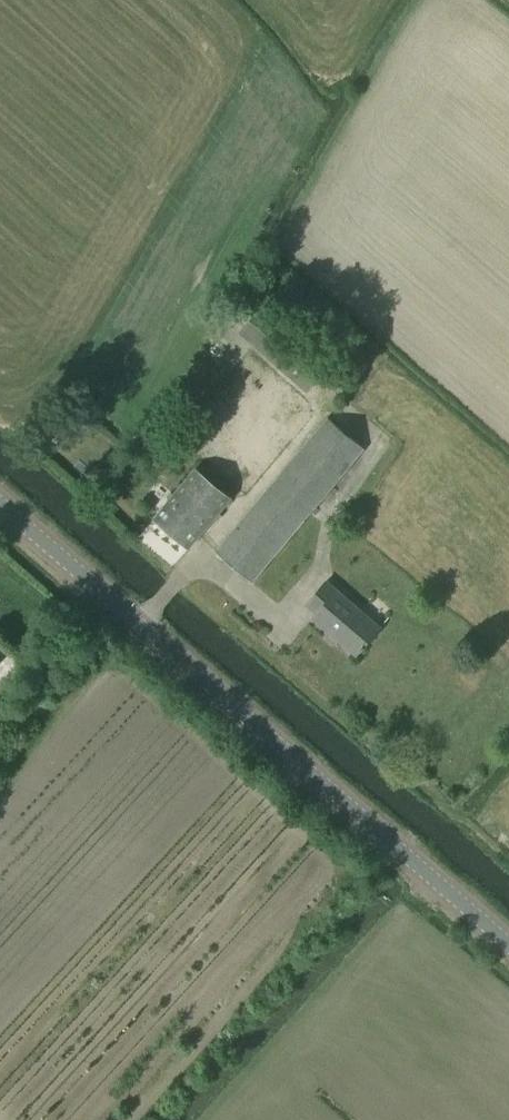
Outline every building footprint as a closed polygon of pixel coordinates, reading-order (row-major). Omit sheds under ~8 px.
[(309,392),(330,366),(261,308),(238,336),(309,392)] [(303,520),(363,449),(327,420),(270,489),(303,520)] [(190,548),(230,500),(195,470),(154,518),(190,548)] [(252,580),(303,520),(270,489),(217,551),(252,580)] [(357,656),(379,629),(326,583),(307,606),(317,614),(313,618),(357,656)]
